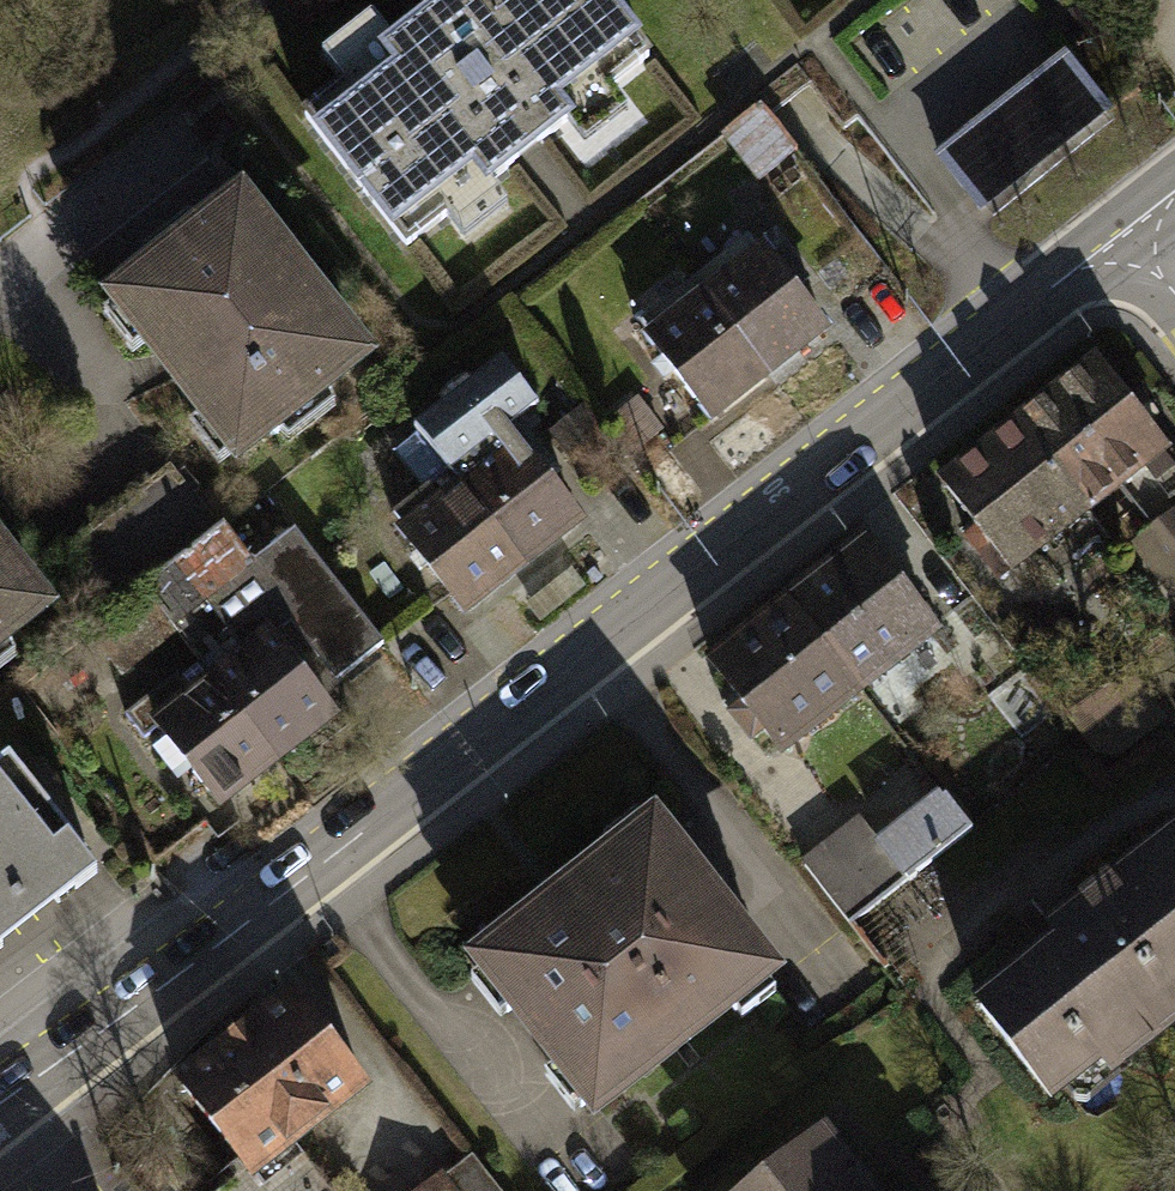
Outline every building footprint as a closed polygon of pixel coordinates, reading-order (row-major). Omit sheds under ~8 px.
[(423,257),(460,228),(480,254),(533,213),(516,192),(574,147),(591,169),(651,123),(630,96),(670,65),(619,0),(475,0),(476,1),(411,51),(393,28),(344,67),(363,92),(320,125),(423,257)] [(937,159),(976,208),(1103,109),(1064,59),(937,159)] [(759,105),(725,132),(758,174),(792,147),(759,105)] [(118,293),(241,453),(358,363),(234,204),(118,293)] [(695,280),(768,373),(826,328),(765,250),(761,252),(750,237),(695,280)] [(649,340),(709,419),(768,373),(695,280),(642,321),(653,337),(649,340)] [(1113,508),(1134,492),(1165,533),(1143,549),(1174,591),(1174,426),(1120,354),(1041,413),(1113,508)] [(470,613),(533,566),(595,519),(525,427),(551,408),(516,361),(428,427),(466,478),(404,525),(470,613)] [(593,413),(561,437),(594,481),(626,457),(593,413)] [(1113,508),(1041,413),(957,476),(1028,571),(1113,508)] [(146,584),(220,527),(173,466),(59,554),(106,615),(146,584)] [(213,672),(280,760),(342,713),(326,692),(382,649),(293,531),(250,564),(220,527),(146,584),(171,619),(213,672)] [(803,603),(877,691),(953,627),(880,539),(803,603)] [(44,609),(0,554),(0,643),(44,609)] [(171,619),(146,584),(106,615),(87,628),(114,662),(171,619)] [(727,667),(800,755),(877,691),(803,603),(727,667)] [(1116,772),(1174,729),(1130,670),(1072,714),(1116,772)] [(151,719),(217,807),(280,760),(213,672),(151,719)] [(88,856),(9,755),(0,763),(0,924),(88,856)] [(815,863),(859,924),(986,831),(957,792),(885,844),(870,823),(815,863)] [(595,1105),(765,971),(651,826),(481,961),(595,1105)] [(1050,1096),(1102,1056),(1114,1071),(1174,1024),(1174,836),(1053,928),(1064,943),(981,1005),(1050,1096)] [(291,1139),(365,1084),(297,995),(182,1082),(248,1169),(219,1190),(330,1190),(291,1139)] [(823,1135),(752,1190),(867,1190),(823,1135)] [(472,1157),(427,1190),(499,1190),(472,1157)]
